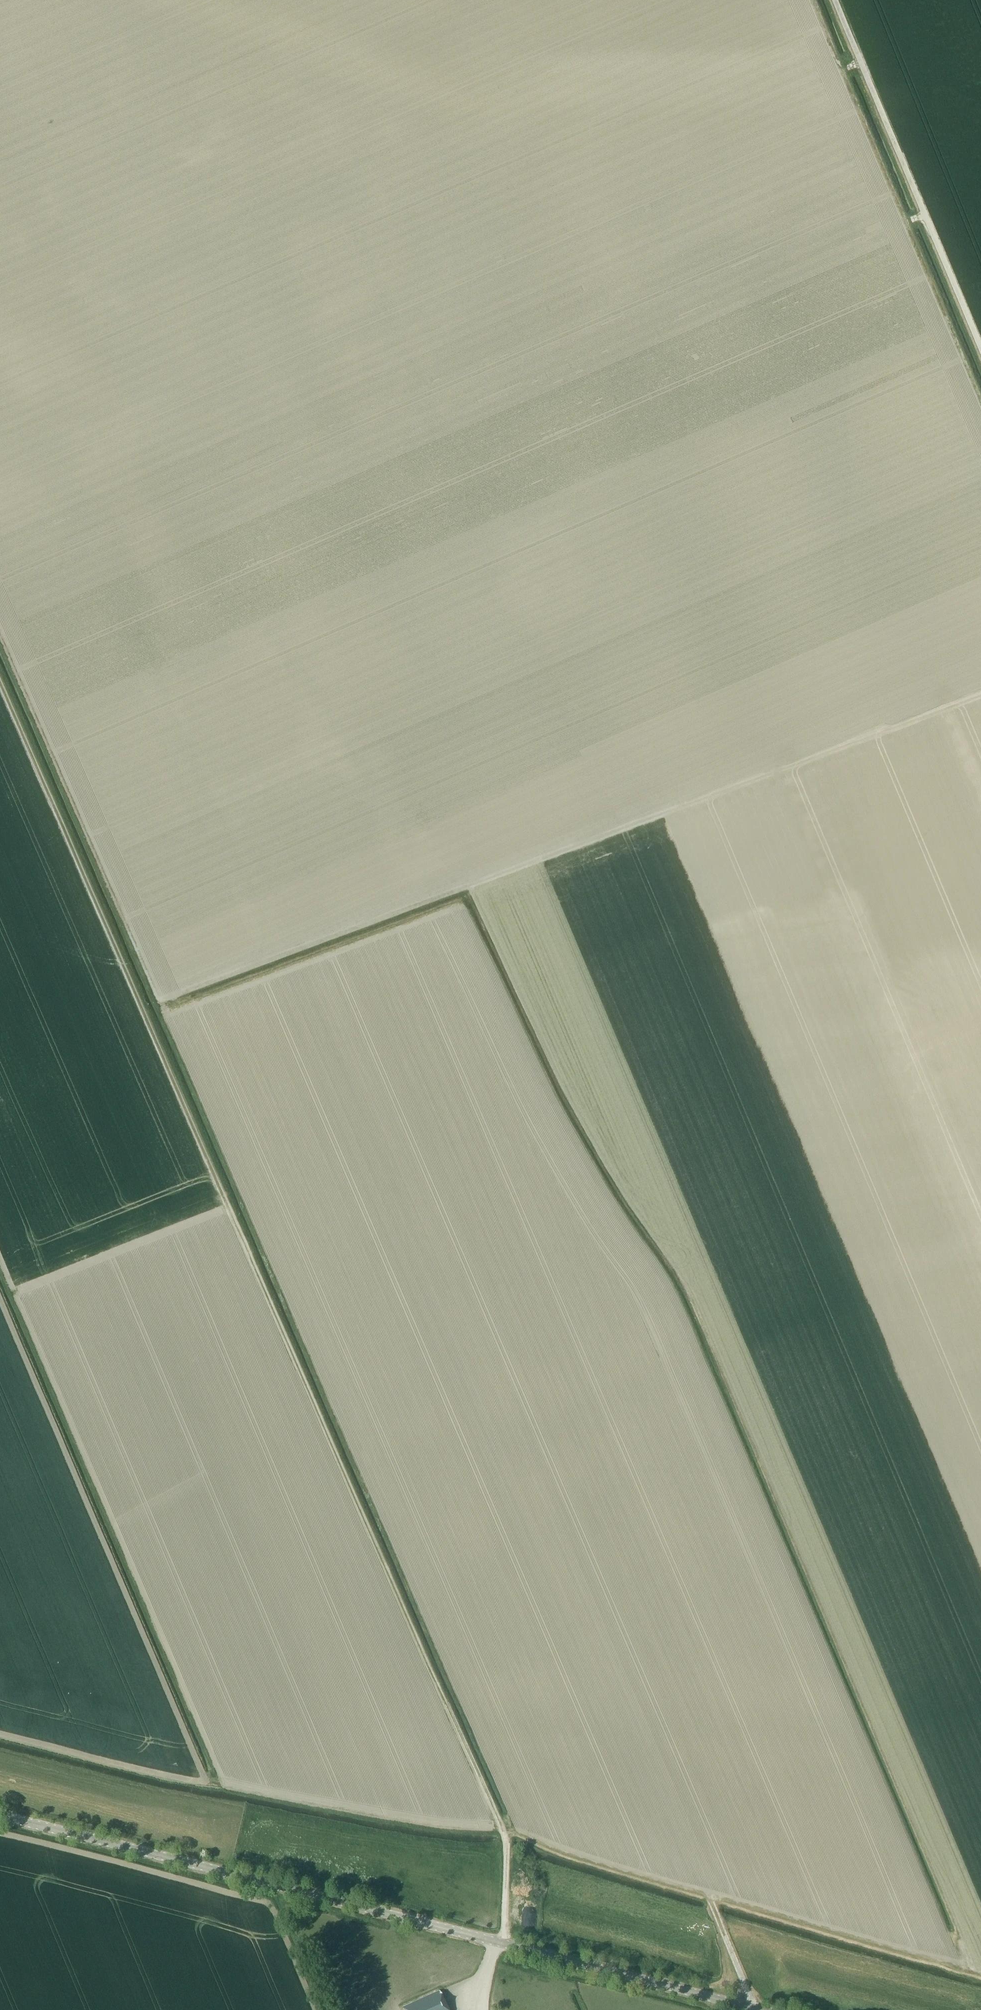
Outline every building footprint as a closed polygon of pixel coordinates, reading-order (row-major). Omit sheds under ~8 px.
[(440,1991),(403,2007),(405,2009),(449,2009),(440,1991)]
